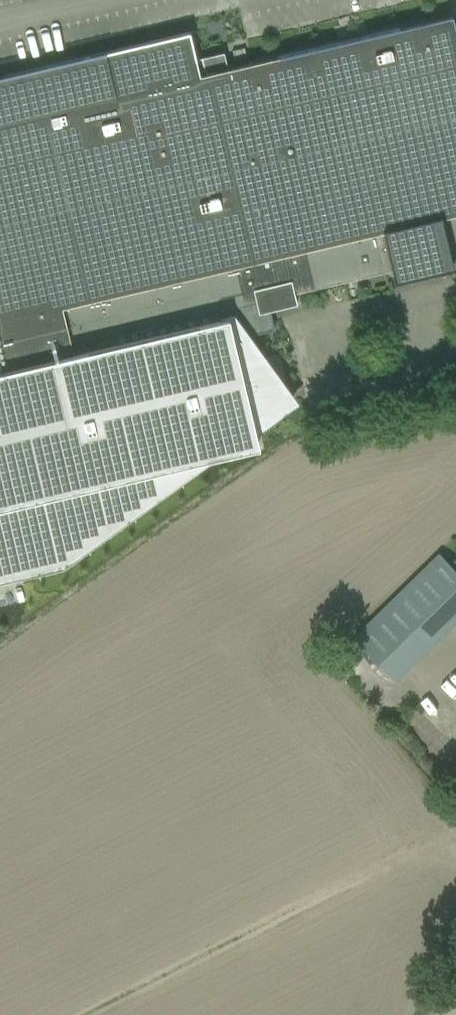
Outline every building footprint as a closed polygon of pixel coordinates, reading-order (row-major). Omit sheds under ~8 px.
[(45,497),(62,568),(215,457),(257,447),(253,430),(292,402),(245,337),(274,330),(269,311),(267,301),(292,295),(294,294),(390,271),(393,282),(452,268),(449,257),(455,256),(455,36),(451,16),(226,69),(223,53),(195,60),(188,33),(0,77),(0,508),(45,497)] [(455,620),(455,571),(440,554),(355,638),(396,679),(455,620)]
